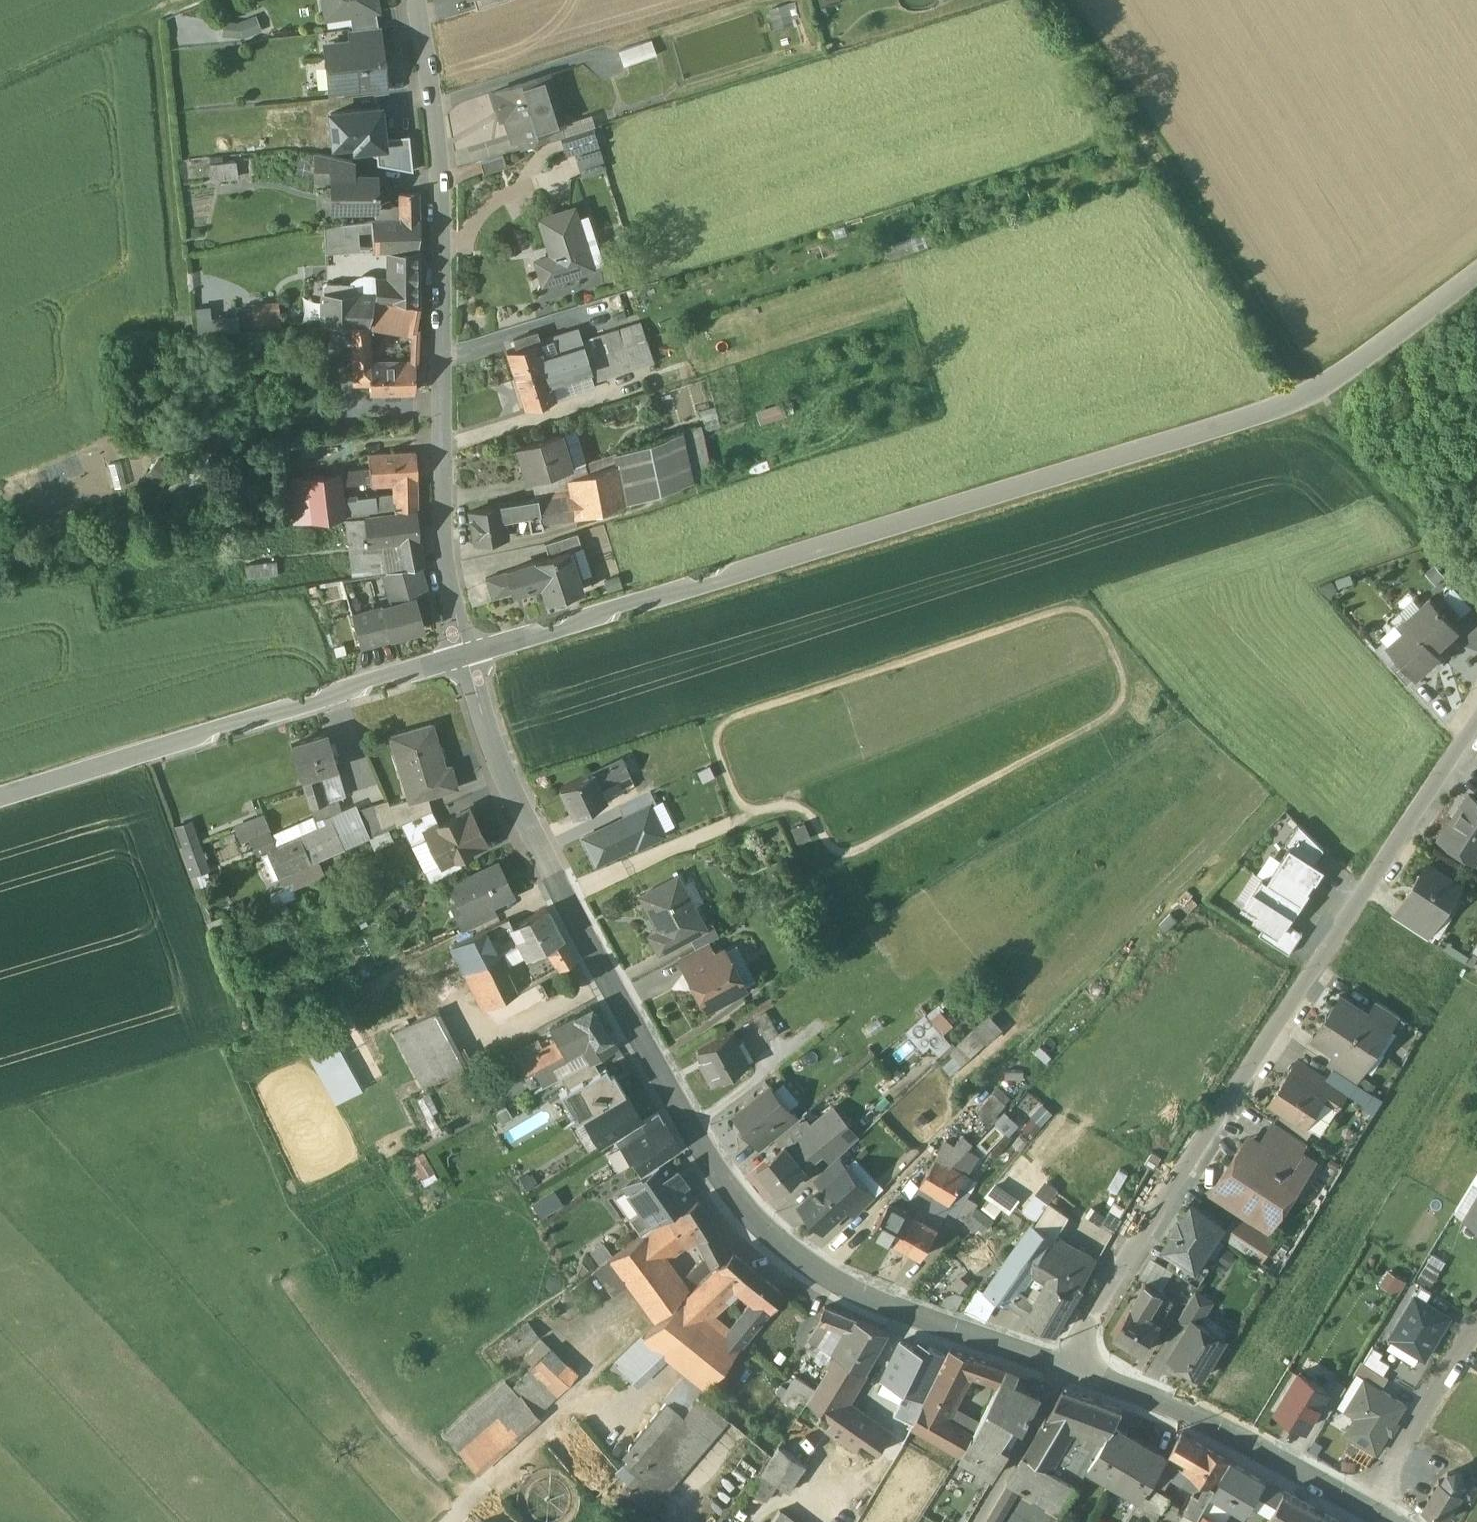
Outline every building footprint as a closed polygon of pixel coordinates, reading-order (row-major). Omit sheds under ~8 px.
[(326,18),(350,14),(376,10),(378,10),(377,0),(324,0),(326,18)] [(794,3),(772,9),(778,29),(799,23),(794,3)] [(376,10),(350,14),(353,28),(375,26),(378,26),(376,10)] [(224,35),(260,33),(259,17),(223,19),(224,35)] [(353,28),(349,29),(351,43),(376,40),(375,26),(353,28)] [(351,43),(324,46),(329,89),(384,83),(380,40),(351,43)] [(641,42),(619,50),(623,61),(645,54),(641,42)] [(536,78),(491,92),(496,110),(502,108),(512,139),(515,138),(553,126),(557,138),(563,136),(554,105),(545,108),(536,78)] [(382,102),(326,108),(331,152),(348,150),(348,157),(378,154),(388,152),(386,138),(382,102)] [(553,126),(515,138),(519,150),(557,138),(553,126)] [(563,136),(569,153),(574,152),(597,144),(592,127),(563,136)] [(379,166),(412,171),(408,136),(386,138),(388,152),(378,154),(379,166)] [(597,144),(574,152),(581,176),(605,169),(597,144)] [(353,161),(317,154),(317,179),(334,178),(334,176),(354,176),(353,161)] [(503,155),(480,162),(484,174),(507,166),(503,155)] [(211,178),(237,177),(236,159),(210,160),(211,178)] [(354,176),(334,176),(334,178),(334,198),(344,197),(344,208),(375,207),(375,176),(354,176)] [(419,194),(400,194),(400,221),(420,221),(419,194)] [(573,207),(539,218),(551,255),(535,260),(542,282),(591,266),(573,207)] [(375,220),(343,223),(344,253),(344,255),(354,254),(376,251),(375,220)] [(400,221),(375,220),(376,251),(418,247),(420,221),(400,221)] [(885,244),(889,256),(915,248),(911,236),(885,244)] [(417,252),(392,254),(393,281),(393,302),(417,305),(417,252)] [(393,281),(378,279),(378,300),(393,302),(393,281)] [(357,294),(356,286),(347,287),(348,294),(357,294)] [(348,294),(338,295),(338,287),(325,288),(324,324),(326,324),(351,325),(367,325),(369,325),(375,301),(375,299),(357,296),(357,294),(348,294)] [(347,287),(338,287),(338,295),(348,294),(347,287)] [(375,301),(369,325),(412,332),(416,309),(375,301)] [(294,306),(252,309),(254,326),(296,323),(294,306)] [(367,325),(351,325),(354,366),(355,383),(370,383),(369,365),(367,325)] [(630,325),(579,341),(580,346),(582,346),(585,358),(635,342),(630,325)] [(539,341),(537,341),(543,358),(580,346),(579,341),(575,330),(539,341)] [(536,332),(514,339),(517,348),(537,341),(539,341),(536,332)] [(517,348),(507,351),(516,379),(546,369),(543,358),(537,341),(517,348)] [(635,342),(585,358),(589,369),(593,381),(643,365),(635,342)] [(580,346),(543,358),(546,369),(585,358),(582,346),(580,346)] [(585,358),(546,369),(550,381),(589,369),(585,358)] [(414,364),(369,365),(370,383),(370,391),(413,390),(414,364)] [(546,369),(516,379),(525,408),(538,403),(543,402),(545,401),(555,398),(550,381),(546,369)] [(547,407),(545,401),(543,402),(538,403),(540,409),(547,407)] [(585,462),(575,428),(559,433),(569,467),(585,462)] [(700,428),(684,433),(687,444),(704,440),(700,428)] [(684,432),(616,453),(618,463),(624,502),(624,503),(695,481),(694,478),(711,473),(704,440),(687,444),(684,433),(684,432)] [(559,433),(517,445),(528,480),(531,479),(569,467),(559,433)] [(415,451),(368,455),(369,468),(370,479),(396,477),(416,478),(415,451)] [(573,478),(570,479),(571,492),(575,518),(624,502),(618,463),(573,478)] [(570,479),(573,478),(569,467),(531,479),(535,497),(537,497),(559,494),(556,483),(570,479)] [(369,468),(356,469),(357,473),(361,473),(362,480),(370,479),(369,468)] [(338,473),(306,477),(311,521),(343,517),(341,501),(338,473)] [(306,477),(290,479),(296,523),(311,521),(306,477)] [(416,478),(396,477),(396,500),(396,510),(416,509),(417,490),(416,478)] [(570,479),(556,483),(559,494),(571,492),(570,479)] [(559,494),(537,497),(542,523),(575,518),(571,492),(559,494)] [(374,495),(353,497),(356,515),(376,512),(375,502),(374,495)] [(353,497),(341,501),(343,517),(356,515),(353,497)] [(535,497),(498,504),(499,506),(469,512),(474,541),(507,535),(504,519),(527,515),(530,531),(543,529),(542,523),(537,497),(535,497)] [(396,500),(375,502),(376,512),(396,510),(396,500)] [(416,511),(365,517),(366,545),(382,543),(398,541),(418,538),(416,511)] [(346,520),(348,546),(352,578),(383,573),(386,572),(382,543),(366,545),(365,517),(346,520)] [(577,533),(545,543),(549,556),(568,550),(569,551),(582,547),(577,533)] [(418,538),(398,541),(404,569),(420,566),(423,565),(418,538)] [(398,541),(382,543),(386,572),(404,569),(398,541)] [(582,547),(569,551),(577,578),(590,574),(582,547)] [(549,556),(534,561),(541,583),(547,600),(581,590),(577,578),(569,551),(568,550),(549,556)] [(534,561),(506,570),(506,571),(513,591),(513,592),(541,583),(534,561)] [(386,572),(383,573),(392,603),(414,597),(412,593),(426,589),(420,566),(404,569),(386,572)] [(506,571),(486,578),(492,598),(513,591),(506,571)] [(1462,613),(1445,593),(1436,601),(1454,621),(1462,613)] [(1436,601),(1431,596),(1407,618),(1412,623),(1433,647),(1458,626),(1454,621),(1436,601)] [(392,603),(383,606),(392,637),(422,628),(414,597),(392,603)] [(392,637),(383,606),(376,608),(384,639),(392,637)] [(376,608),(352,615),(360,645),(384,639),(376,608)] [(1433,647),(1412,623),(1388,645),(1399,656),(1414,674),(1415,673),(1438,653),(1433,647)] [(1414,674),(1399,656),(1390,664),(1407,683),(1417,675),(1415,673),(1414,674)] [(431,726),(390,737),(408,801),(427,796),(456,788),(450,766),(443,768),(431,726)] [(326,734),(290,745),(300,779),(302,778),(311,807),(324,803),(316,774),(336,768),(326,734)] [(632,752),(621,757),(628,774),(629,775),(639,769),(632,752)] [(621,757),(591,772),(599,786),(628,774),(621,757)] [(591,772),(559,787),(572,815),(605,799),(599,786),(591,772)] [(650,791),(619,807),(625,819),(649,806),(656,802),(650,791)] [(408,801),(388,806),(394,826),(400,824),(431,809),(427,796),(408,801)] [(1471,796),(1443,838),(1476,859),(1476,857),(1476,800),(1471,796)] [(324,803),(311,807),(314,816),(316,821),(329,818),(341,814),(337,799),(324,803)] [(387,801),(357,810),(366,838),(394,826),(388,806),(387,801)] [(649,806),(625,819),(585,839),(597,863),(635,843),(637,847),(663,834),(649,806)] [(431,809),(400,824),(411,846),(429,837),(426,831),(439,825),(431,809)] [(341,814),(329,818),(330,822),(342,849),(366,838),(357,810),(341,814)] [(439,825),(426,831),(429,837),(441,862),(442,864),(457,857),(485,843),(469,810),(439,825)] [(264,815),(235,827),(241,840),(269,828),(264,815)] [(314,816),(272,835),(276,845),(298,836),(316,828),(316,821),(314,816)] [(190,822),(177,826),(184,847),(180,849),(190,876),(207,870),(190,822)] [(298,836),(300,841),(301,840),(311,863),(342,849),(330,822),(316,828),(298,836)] [(1291,846),(1316,863),(1325,851),(1300,824),(1287,844),(1291,846)] [(266,833),(251,839),(257,854),(261,853),(262,856),(273,851),(266,833)] [(298,836),(276,845),(278,848),(288,873),(311,863),(301,840),(300,841),(298,836)] [(1299,901),(1303,904),(1326,869),(1316,863),(1291,846),(1268,881),(1299,901)] [(273,851),(262,856),(273,879),(278,877),(279,877),(288,873),(278,848),(273,851)] [(441,862),(424,871),(430,883),(462,867),(457,857),(442,864),(441,862)] [(1460,883),(1428,862),(1402,902),(1404,904),(1434,923),(1460,883)] [(498,864),(478,873),(478,875),(453,886),(466,916),(491,905),(512,895),(498,864)] [(673,876),(640,894),(658,928),(648,933),(658,951),(689,935),(704,926),(695,908),(691,910),(673,876)] [(1285,924),(1299,901),(1268,881),(1264,878),(1247,904),(1260,912),(1256,919),(1278,934),(1285,924)] [(1434,923),(1404,904),(1395,917),(1425,937),(1434,923)] [(466,916),(459,920),(464,931),(496,916),(491,905),(466,916)] [(546,908),(512,926),(508,918),(506,919),(519,944),(527,957),(547,947),(562,938),(546,908)] [(506,919),(491,927),(501,946),(519,944),(506,919)] [(704,926),(689,935),(695,947),(708,940),(718,935),(712,922),(704,926)] [(1302,935),(1285,924),(1272,943),(1289,954),(1302,935)] [(1272,943),(1278,934),(1266,926),(1260,936),(1272,943)] [(491,927),(451,947),(484,1011),(513,995),(516,993),(514,988),(494,950),(501,946),(491,927)] [(575,960),(562,938),(547,947),(556,963),(560,969),(575,960)] [(695,947),(681,955),(687,967),(714,953),(708,940),(695,947)] [(714,953),(687,967),(698,987),(695,988),(705,1006),(743,985),(723,948),(714,953)] [(556,963),(519,982),(523,989),(539,981),(560,969),(556,963)] [(513,995),(522,1009),(547,995),(539,981),(523,989),(520,991),(516,993),(513,995)] [(1370,1014),(1340,994),(1326,1016),(1378,1050),(1391,1030),(1386,1027),(1387,1025),(1370,1014)] [(1400,1016),(1377,1001),(1370,1014),(1387,1025),(1386,1027),(1391,1030),(1400,1016)] [(958,1025),(939,1003),(908,1030),(927,1052),(933,1046),(944,1058),(956,1048),(945,1036),(958,1025)] [(610,1038),(590,1009),(573,1018),(589,1042),(594,1049),(610,1038)] [(778,1031),(765,1011),(753,1018),(758,1026),(761,1032),(765,1039),(778,1031)] [(465,1066),(436,1012),(397,1032),(426,1087),(465,1066)] [(1004,1027),(993,1016),(949,1058),(959,1069),(1004,1027)] [(1378,1050),(1326,1016),(1313,1037),(1343,1056),(1360,1067),(1361,1066),(1366,1069),(1378,1050)] [(573,1018),(550,1032),(558,1047),(564,1055),(589,1042),(573,1018)] [(730,1031),(697,1049),(705,1063),(701,1065),(711,1083),(751,1061),(730,1031)] [(550,1032),(514,1051),(526,1073),(535,1069),(544,1087),(617,1047),(610,1038),(594,1049),(589,1042),(564,1055),(557,1059),(552,1050),(558,1047),(550,1032)] [(363,1088),(338,1040),(310,1055),(335,1103),(363,1088)] [(558,1047),(552,1050),(557,1059),(564,1055),(558,1047)] [(1360,1067),(1343,1056),(1335,1069),(1357,1083),(1366,1069),(1361,1066),(1360,1067)] [(577,1123),(624,1094),(606,1065),(559,1094),(577,1123)] [(1347,1091),(1314,1070),(1305,1082),(1325,1096),(1324,1098),(1337,1106),(1347,1091)] [(1305,1082),(1291,1073),(1272,1102),(1307,1125),(1324,1098),(1325,1096),(1305,1082)] [(774,1089),(789,1105),(797,1098),(782,1082),(774,1089)] [(770,1086),(734,1115),(753,1139),(779,1117),(789,1109),(770,1086)] [(999,1086),(977,1106),(989,1119),(1011,1098),(999,1086)] [(427,1119),(439,1113),(431,1094),(418,1100),(427,1119)] [(617,1138),(642,1123),(624,1094),(584,1119),(602,1148),(617,1138)] [(642,1123),(617,1138),(623,1147),(641,1174),(643,1173),(644,1174),(656,1166),(664,1160),(680,1149),(658,1113),(642,1123)] [(992,1146),(1018,1124),(1009,1113),(983,1135),(992,1146)] [(840,1115),(818,1134),(819,1136),(814,1140),(819,1147),(821,1146),(825,1151),(824,1152),(832,1162),(839,1156),(859,1137),(840,1115)] [(787,1128),(777,1137),(784,1146),(785,1145),(794,1156),(814,1140),(819,1136),(818,1134),(802,1116),(787,1128)] [(513,1141),(541,1128),(536,1117),(508,1131),(513,1141)] [(779,1117),(754,1138),(763,1149),(777,1137),(787,1128),(779,1117)] [(430,1122),(421,1125),(424,1132),(433,1129),(430,1122)] [(1276,1122),(1257,1151),(1245,1144),(1214,1191),(1262,1222),(1305,1157),(1298,1153),(1306,1141),(1276,1122)] [(814,1140),(794,1156),(805,1168),(824,1152),(825,1151),(821,1146),(819,1147),(814,1140)] [(794,1156),(785,1145),(784,1146),(758,1168),(778,1193),(806,1170),(805,1168),(794,1156)] [(1162,1158),(1152,1152),(1145,1164),(1154,1170),(1162,1158)] [(832,1162),(815,1178),(823,1187),(844,1167),(846,1169),(849,1166),(839,1156),(832,1162)] [(936,1159),(920,1186),(935,1195),(951,1167),(936,1159)] [(673,1173),(664,1160),(656,1166),(625,1187),(642,1212),(629,1221),(641,1238),(689,1204),(679,1190),(687,1185),(677,1171),(673,1173)] [(846,1169),(844,1167),(823,1187),(801,1207),(823,1230),(848,1206),(866,1190),(864,1189),(846,1169)] [(951,1167),(935,1195),(950,1204),(958,1191),(966,1176),(951,1167)] [(446,1187),(434,1169),(424,1175),(436,1194),(446,1187)] [(1056,1234),(1069,1215),(1049,1202),(1059,1187),(1044,1178),(1022,1212),(1056,1234)] [(999,1182),(981,1204),(995,1215),(1002,1207),(1009,1213),(1020,1198),(999,1182)] [(866,1190),(848,1206),(857,1215),(877,1195),(867,1186),(864,1189),(866,1190)] [(950,1204),(946,1211),(957,1217),(968,1197),(958,1191),(950,1204)] [(1051,1202),(1070,1213),(1075,1202),(1057,1192),(1051,1202)] [(546,1198),(535,1205),(542,1217),(553,1211),(549,1203),(546,1198)] [(689,1204),(657,1227),(672,1252),(694,1237),(710,1226),(697,1200),(689,1204)] [(890,1202),(874,1231),(894,1242),(902,1228),(904,1229),(912,1215),(890,1202)] [(1476,1225),(1476,1203),(1467,1219),(1476,1225)] [(1192,1206),(1182,1222),(1177,1222),(1173,1228),(1175,1232),(1165,1248),(1175,1254),(1195,1267),(1199,1262),(1222,1225),(1192,1206)] [(930,1225),(912,1215),(904,1229),(902,1228),(894,1242),(922,1258),(940,1224),(933,1220),(930,1225)] [(1097,1261),(1033,1224),(1009,1257),(1025,1266),(1050,1281),(1076,1297),(1097,1261)] [(725,1257),(710,1226),(694,1237),(709,1261),(712,1265),(713,1268),(725,1257)] [(657,1227),(641,1238),(660,1261),(672,1252),(657,1227)] [(660,1261),(641,1238),(622,1253),(624,1255),(645,1283),(665,1268),(660,1261)] [(974,1275),(998,1257),(987,1242),(963,1259),(974,1275)] [(732,1253),(695,1288),(713,1305),(737,1283),(752,1269),(732,1253)] [(1195,1267),(1175,1254),(1167,1266),(1198,1286),(1209,1268),(1199,1262),(1195,1267)] [(1418,1279),(1430,1286),(1445,1261),(1433,1254),(1418,1279)] [(645,1283),(624,1255),(614,1262),(635,1290),(645,1283)] [(1009,1257),(985,1293),(1001,1302),(1025,1266),(1009,1257)] [(709,1261),(689,1282),(692,1287),(712,1265),(709,1261)] [(1025,1266),(1001,1302),(1029,1318),(1050,1281),(1025,1266)] [(665,1268),(645,1283),(655,1296),(665,1310),(685,1295),(665,1268)] [(781,1294),(752,1269),(737,1283),(752,1294),(768,1309),(781,1294)] [(1405,1282),(1390,1273),(1383,1284),(1398,1294),(1405,1282)] [(1159,1285),(1148,1278),(1145,1283),(1156,1289),(1159,1285)] [(1050,1281),(1029,1318),(1055,1333),(1076,1297),(1050,1281)] [(645,1283),(635,1290),(644,1304),(655,1296),(645,1283)] [(1156,1289),(1145,1283),(1131,1306),(1162,1324),(1176,1301),(1156,1289)] [(1425,1305),(1432,1293),(1422,1287),(1415,1299),(1425,1305)] [(713,1305),(695,1288),(685,1298),(702,1315),(706,1312),(713,1305)] [(1215,1303),(1195,1291),(1177,1321),(1191,1329),(1196,1322),(1201,1325),(1215,1303)] [(752,1294),(732,1319),(726,1333),(725,1341),(735,1350),(749,1333),(768,1309),(752,1294)] [(702,1315),(685,1298),(659,1322),(701,1365),(714,1377),(735,1350),(725,1341),(726,1333),(706,1312),(702,1315)] [(1425,1305),(1415,1299),(1389,1341),(1425,1362),(1450,1320),(1425,1305)] [(1162,1324),(1131,1306),(1113,1335),(1144,1354),(1162,1324)] [(839,1315),(825,1309),(810,1340),(837,1356),(849,1335),(834,1329),(839,1315)] [(888,1334),(839,1315),(834,1329),(849,1335),(837,1356),(865,1373),(888,1334)] [(1201,1325),(1196,1322),(1191,1329),(1172,1361),(1203,1380),(1227,1340),(1201,1325)] [(528,1323),(500,1345),(509,1358),(538,1336),(528,1323)] [(541,1340),(525,1357),(534,1366),(550,1350),(541,1340)] [(930,1393),(948,1357),(931,1349),(928,1355),(902,1342),(882,1381),(906,1393),(925,1403),(930,1393)] [(1361,1362),(1388,1378),(1397,1364),(1369,1347),(1361,1362)] [(534,1366),(514,1387),(541,1413),(569,1384),(576,1374),(550,1350),(534,1366)] [(1006,1370),(951,1351),(948,1357),(930,1393),(953,1405),(971,1375),(999,1385),(1006,1370)] [(837,1356),(829,1368),(830,1369),(809,1403),(834,1420),(835,1421),(845,1406),(865,1373),(837,1356)] [(1388,1378),(1361,1362),(1354,1374),(1364,1380),(1381,1390),(1388,1378)] [(816,1388),(789,1370),(775,1391),(802,1409),(816,1388)] [(1039,1399),(1014,1386),(1018,1376),(1006,1370),(999,1385),(993,1397),(985,1412),(973,1436),(971,1435),(960,1455),(996,1476),(1011,1450),(1000,1444),(1013,1421),(1024,1428),(1032,1414),(1039,1399)] [(1277,1412),(1307,1430),(1318,1412),(1330,1391),(1300,1373),(1277,1412)] [(1381,1390),(1364,1380),(1354,1398),(1364,1404),(1345,1435),(1376,1453),(1405,1405),(1381,1390)] [(1330,1391),(1318,1412),(1328,1418),(1347,1387),(1336,1381),(1330,1391)] [(506,1382),(444,1436),(458,1452),(519,1398),(506,1382)] [(1105,1406),(1063,1390),(1048,1415),(1077,1426),(1091,1431),(1105,1406)] [(627,1481),(621,1489),(647,1511),(648,1510),(726,1418),(702,1393),(683,1416),(627,1481)] [(922,1407),(925,1403),(906,1393),(894,1416),(913,1426),(922,1407)] [(953,1405),(930,1393),(925,1403),(922,1407),(945,1420),(953,1405)] [(987,1394),(979,1409),(985,1412),(993,1397),(987,1394)] [(519,1398),(458,1452),(477,1473),(538,1419),(519,1398)] [(667,1403),(629,1447),(629,1452),(631,1453),(617,1469),(627,1481),(683,1416),(667,1403)] [(890,1438),(845,1406),(835,1421),(834,1420),(827,1431),(856,1452),(863,1442),(879,1454),(890,1438)] [(1105,1406),(1091,1431),(1107,1437),(1113,1427),(1122,1412),(1105,1406)] [(945,1420),(922,1407),(913,1426),(960,1455),(971,1435),(967,1432),(945,1420)] [(979,1409),(967,1432),(971,1435),(973,1436),(985,1412),(979,1409)] [(1077,1426),(1048,1415),(1042,1426),(1068,1441),(1077,1426)] [(648,1510),(662,1521),(683,1521),(753,1440),(726,1418),(648,1510)] [(1042,1426),(1027,1451),(1021,1460),(1036,1469),(1038,1465),(1050,1472),(1068,1441),(1042,1426)] [(1107,1437),(1088,1469),(1115,1485),(1140,1443),(1113,1427),(1107,1437)] [(1167,1459),(1151,1486),(1171,1497),(1186,1472),(1201,1445),(1182,1434),(1167,1459)] [(1140,1443),(1115,1485),(1140,1500),(1149,1485),(1151,1486),(1167,1459),(1140,1443)] [(1201,1445),(1186,1472),(1207,1482),(1216,1487),(1231,1462),(1201,1445)] [(808,1467),(780,1449),(751,1493),(767,1503),(779,1484),(792,1493),(808,1467)] [(1036,1469),(1021,1460),(1007,1482),(1009,1484),(1020,1490),(1048,1506),(1064,1479),(1050,1472),(1038,1465),(1036,1469)] [(1203,1512),(1221,1521),(1227,1521),(1243,1495),(1256,1501),(1267,1483),(1231,1462),(1216,1487),(1203,1512)] [(1447,1473),(1442,1481),(1440,1480),(1440,1481),(1439,1480),(1422,1508),(1423,1509),(1429,1513),(1429,1514),(1437,1519),(1437,1518),(1443,1521),(1444,1521),(1445,1521),(1462,1494),(1461,1493),(1459,1491),(1464,1483),(1462,1475),(1455,1471),(1447,1473)] [(1064,1479),(1048,1506),(1060,1513),(1077,1487),(1064,1479)] [(1207,1482),(1200,1496),(1194,1492),(1178,1521),(1197,1521),(1203,1512),(1216,1487),(1207,1482)] [(1284,1493),(1267,1483),(1256,1501),(1263,1505),(1272,1509),(1274,1510),(1284,1493)] [(987,1521),(1001,1521),(1020,1490),(1009,1484),(987,1521)] [(1151,1486),(1149,1485),(1140,1500),(1164,1512),(1171,1497),(1151,1486)] [(1284,1493),(1274,1510),(1270,1518),(1277,1521),(1308,1521),(1315,1510),(1284,1493)] [(1150,1521),(1158,1521),(1164,1512),(1140,1500),(1133,1512),(1150,1521)] [(1263,1505),(1256,1520),(1258,1521),(1257,1521),(1266,1521),(1272,1509),(1263,1505)] [(1308,1521),(1336,1521),(1315,1510),(1308,1521)] [(771,1521),(795,1521),(780,1511),(771,1521)] [(1197,1521),(1221,1521),(1203,1512),(1197,1521)]
